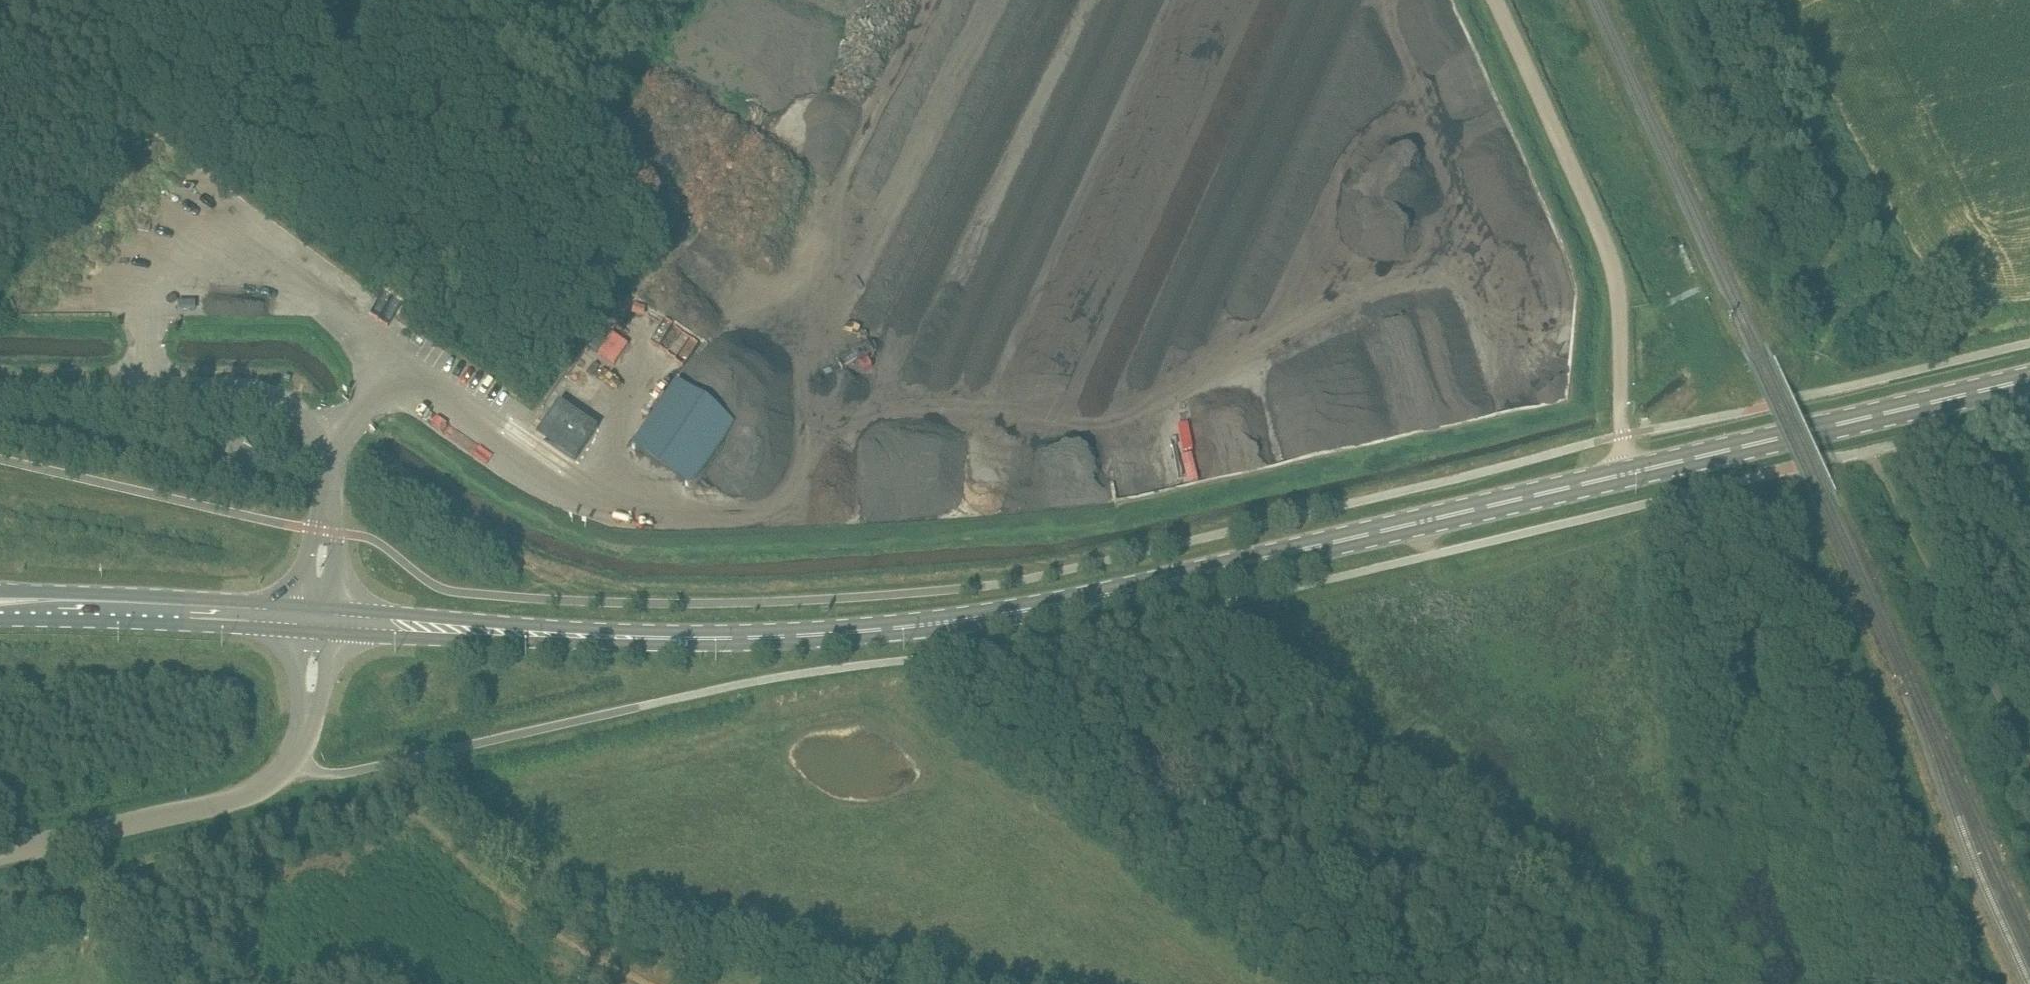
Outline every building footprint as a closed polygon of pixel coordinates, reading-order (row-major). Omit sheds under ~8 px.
[(615,331),(600,349),(616,362),(630,344),(615,331)] [(676,378),(634,447),(693,484),(736,415),(676,378)] [(563,442),(558,449),(577,462),(599,429),(562,403),(544,429),(563,442)]
